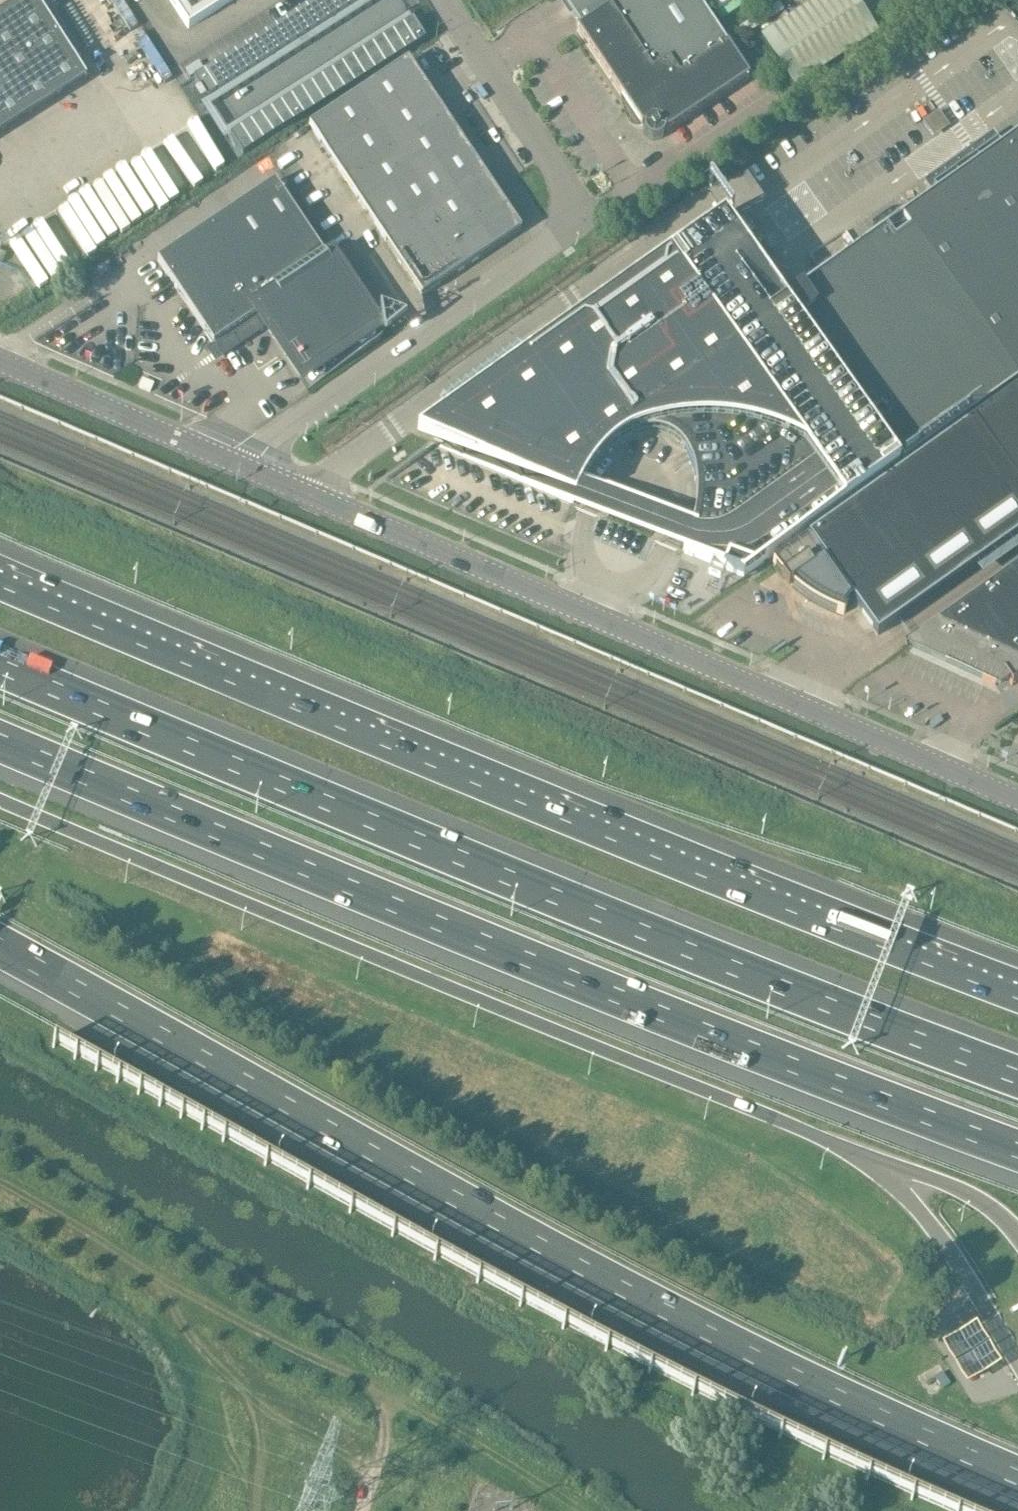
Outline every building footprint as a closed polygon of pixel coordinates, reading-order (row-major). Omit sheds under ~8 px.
[(87,80),(35,0),(23,0),(0,14),(0,135),(87,80)] [(189,27),(231,0),(172,0),(189,27)] [(315,3),(332,30),(342,23),(328,0),(319,0),(315,3)] [(342,23),(352,17),(342,0),(328,0),(342,23)] [(352,17),(363,10),(356,0),(342,0),(352,17)] [(363,10),(373,4),(370,0),(356,0),(363,10)] [(619,95),(641,127),(641,128),(643,127),(643,128),(643,130),(643,132),(644,134),(645,136),(646,137),(647,139),(649,140),(650,141),(652,141),(654,141),(656,141),(658,141),(660,140),(661,139),(663,138),(664,136),(665,135),(665,133),(667,132),(668,133),(749,79),(696,0),(561,0),(580,28),(576,30),(619,95)] [(852,0),(829,0),(808,13),(761,44),(794,96),(879,42),(852,0)] [(315,3),(305,9),(322,36),(332,30),(315,3)] [(305,9),(295,16),(312,43),(322,36),(305,9)] [(408,14),(398,21),(415,48),(417,47),(421,44),(425,41),(408,14)] [(295,16),(285,22),(302,49),(312,43),(295,16)] [(398,21),(388,27),(405,54),(415,48),(398,21)] [(285,22),(274,28),(292,55),(302,49),(285,22)] [(388,27),(377,34),(395,61),(405,54),(388,27)] [(274,28),(264,35),(281,62),(292,55),(274,28)] [(377,34),(367,40),(384,67),(395,61),(377,34)] [(264,35),(254,41),(271,68),(281,62),(264,35)] [(367,40),(357,47),(374,74),(384,67),(367,40)] [(254,41),(244,48),(261,75),(271,68),(254,41)] [(357,47),(347,53),(364,80),(374,74),(357,47)] [(244,48),(234,54),(251,81),(261,75),(244,48)] [(347,53),(337,60),(354,87),(364,80),(347,53)] [(234,54),(224,61),(241,88),(251,81),(234,54)] [(337,60),(327,66),(344,93),(354,87),(337,60)] [(224,61),(213,67),(231,94),(241,88),(224,61)] [(521,231),(408,61),(309,127),(412,282),(414,281),(435,286),(436,287),(521,231)] [(327,66),(317,72),(334,99),(344,93),(327,66)] [(213,67),(203,74),(221,101),(231,94),(213,67)] [(317,72),(306,79),(324,106),(334,99),(317,72)] [(203,74),(193,80),(199,90),(206,100),(210,107),(221,101),(203,74)] [(306,79),(296,85),(313,112),(324,106),(306,79)] [(296,85),(286,92),(303,119),(313,112),(296,85)] [(199,90),(193,94),(199,105),(206,100),(199,90)] [(286,92),(276,98),(293,125),(303,119),(286,92)] [(276,98),(266,105),(283,132),(293,125),(276,98)] [(266,105),(256,111),(273,138),(283,132),(266,105)] [(256,111),(245,118),(263,145),(273,138),(256,111)] [(245,118),(235,124),(252,151),(263,145),(245,118)] [(235,124),(225,130),(242,158),(252,151),(235,124)] [(999,150),(996,145),(992,139),(927,185),(930,190),(934,196),(787,301),(802,322),(801,322),(903,466),(1017,384),(1017,137),(999,150)] [(381,325),(338,260),(330,265),(275,182),(157,261),(216,348),(255,322),(261,331),(267,328),(300,378),(381,325)] [(898,467),(784,305),(768,282),(724,220),(722,221),(688,245),(526,360),(518,349),(438,405),(446,416),(417,437),(538,489),(572,504),(573,504),(574,501),(577,496),(580,490),(586,479),(592,470),(602,459),(607,454),(612,449),(618,444),(625,440),(631,437),(638,434),(646,432),(653,432),(661,433),(668,435),(674,438),(680,443),(684,449),(685,449),(688,456),(691,463),(695,477),(696,485),(696,492),(696,499),(695,507),(692,522),(688,536),(684,549),(683,551),(743,577),(898,467)] [(755,240),(747,246),(755,258),(763,252),(755,240)] [(770,262),(762,267),(771,279),(779,274),(770,262)] [(778,570),(779,572),(783,577),(792,586),(797,589),(801,593),(806,596),(810,599),(815,602),(820,605),(825,608),(831,610),(836,612),(843,615),(853,603),(877,636),(1017,536),(1017,389),(772,563),(778,570)] [(913,640),(906,645),(907,647),(907,646),(995,686),(999,688),(1008,682),(1011,687),(1017,682),(1017,566),(913,640)] [(978,1321),(946,1339),(971,1381),(1002,1363),(978,1321)]
